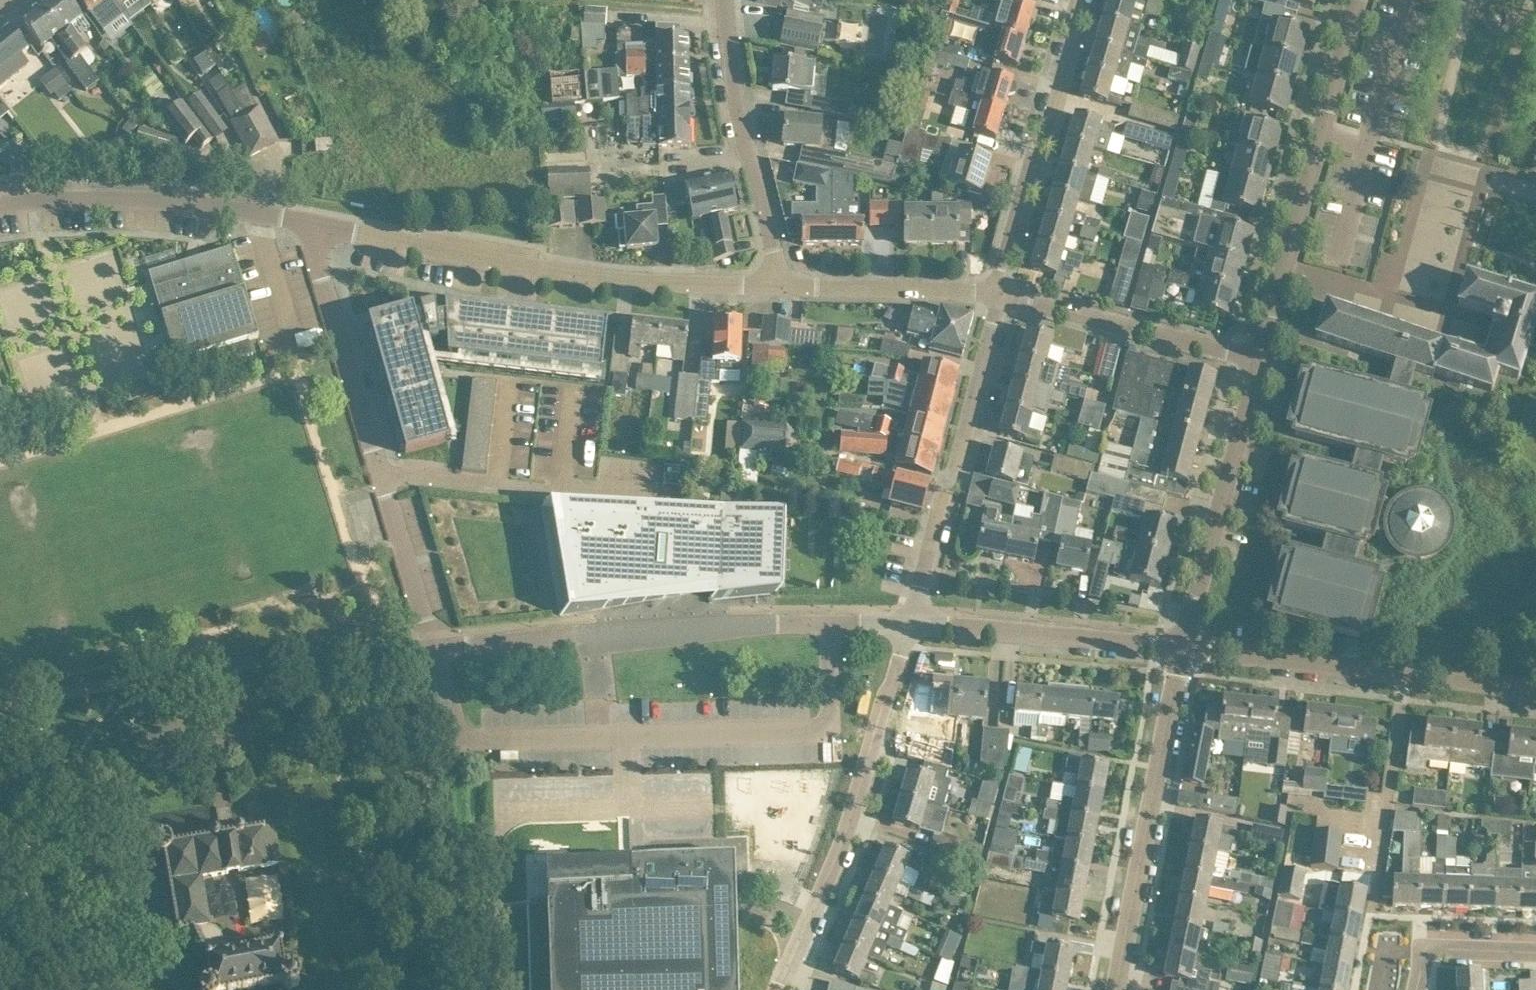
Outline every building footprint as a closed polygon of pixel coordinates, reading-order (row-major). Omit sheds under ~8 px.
[(41,5),(89,69),(98,62),(70,25),(82,16),(74,6),(69,0),(48,0),(41,5)] [(103,31),(125,15),(120,8),(123,6),(118,0),(80,0),(88,12),(89,12),(103,31)] [(756,1),(775,5),(788,8),(793,9),(795,0),(756,0),(756,1)] [(943,12),(948,14),(955,16),(960,0),(947,0),(943,12)] [(1011,1),(1008,0),(998,0),(990,26),(1026,37),(1035,8),(1016,2),(1011,1)] [(1140,30),(1144,15),(1159,19),(1162,8),(1147,4),(1136,1),(1133,0),(1109,0),(1103,19),(1140,30)] [(1165,0),(1148,0),(1147,4),(1162,8),(1163,7),(1165,0)] [(1232,0),(1220,0),(1218,7),(1229,11),(1232,0)] [(1315,0),(1259,0),(1258,3),(1273,6),(1278,8),(1297,13),(1299,5),(1312,9),(1315,0)] [(89,69),(41,5),(21,20),(42,47),(50,41),(67,63),(66,64),(86,90),(99,81),(93,74),(89,69)] [(1297,13),(1278,8),(1273,6),(1268,22),(1275,24),(1267,50),(1299,59),(1306,31),(1293,27),(1297,13)] [(605,25),(606,8),(585,7),(584,23),(601,25),(605,25)] [(289,30),(299,26),(293,10),(283,13),(289,30)] [(955,16),(948,14),(943,12),(932,48),(935,49),(953,54),(956,44),(948,41),(952,28),(955,16)] [(955,16),(953,23),(985,33),(983,42),(985,43),(981,56),(994,59),(998,61),(1017,67),(1026,37),(990,26),(955,16)] [(1136,46),(1140,30),(1103,19),(1096,44),(1122,52),(1133,55),(1148,60),(1151,50),(1136,46)] [(823,27),(814,25),(785,20),(780,46),(819,54),(823,27)] [(29,48),(11,25),(0,33),(0,71),(29,48)] [(1200,48),(1204,35),(1191,31),(1187,44),(1200,48)] [(618,53),(627,52),(627,63),(689,62),(688,36),(656,37),(656,45),(644,52),(628,52),(627,44),(624,41),(617,41),(618,53)] [(1133,55),(1122,52),(1096,44),(1089,70),(1114,77),(1127,80),(1131,65),(1145,69),(1148,60),(1133,55)] [(1193,74),(1200,48),(1187,44),(1187,45),(1185,44),(1178,68),(1172,66),(1171,67),(1192,73),(1193,74)] [(1251,46),(1244,73),(1260,78),(1291,86),(1299,59),(1267,50),(1251,46)] [(953,54),(935,49),(932,48),(928,62),(931,63),(947,68),(948,66),(967,71),(970,59),(953,54)] [(1205,49),(1202,62),(1213,66),(1217,51),(1206,48),(1205,49)] [(202,74),(216,65),(207,52),(193,61),(202,74)] [(769,77),(769,84),(773,87),(773,90),(791,91),(800,92),(802,77),(810,78),(811,64),(804,63),(805,53),(784,53),(784,62),(775,61),(774,75),(769,77)] [(158,61),(153,65),(160,76),(166,72),(158,61)] [(645,90),(689,89),(689,62),(627,63),(628,76),(644,76),(645,89),(645,90)] [(1209,79),(1213,66),(1201,63),(1198,76),(1209,79)] [(1189,85),(1192,73),(1171,67),(1168,78),(1189,85)] [(55,68),(40,81),(52,96),(67,83),(55,68)] [(587,102),(603,100),(620,99),(618,69),(601,71),(584,72),(587,102)] [(549,74),(550,81),(552,103),(581,100),(579,70),(549,74)] [(983,71),(982,73),(973,70),(969,85),(955,81),(952,93),(966,98),(967,98),(966,99),(1004,110),(1013,80),(994,74),(983,71)] [(1110,93),(1114,77),(1089,70),(1081,96),(1120,107),(1123,97),(1110,93)] [(1284,114),(1291,86),(1260,78),(1252,106),(1284,114)] [(245,84),(232,91),(265,149),(278,142),(259,107),(257,108),(245,84)] [(641,118),(690,117),(689,89),(645,90),(641,90),(634,92),(628,96),(628,101),(641,101),(641,118)] [(186,98),(216,139),(228,130),(201,92),(198,94),(196,91),(186,98)] [(220,98),(232,121),(231,122),(250,157),(265,149),(232,91),(220,98)] [(964,129),(973,132),(977,133),(996,139),(1004,110),(966,99),(967,98),(966,98),(952,93),(951,97),(948,106),(970,112),(964,129)] [(813,97),(810,110),(832,114),(834,102),(813,97)] [(193,138),(201,148),(211,140),(181,102),(163,116),(185,144),(193,138)] [(1132,103),(1128,117),(1175,131),(1179,117),(1132,103)] [(550,105),(541,106),(543,119),(576,117),(575,104),(550,105)] [(919,134),(925,111),(913,108),(906,131),(919,134)] [(1198,117),(1187,114),(1181,133),(1193,136),(1198,117)] [(1076,115),(1068,141),(1093,148),(1108,152),(1113,135),(1122,138),(1125,129),(1115,126),(1095,120),(1076,115)] [(641,118),(642,148),(690,146),(690,117),(641,118)] [(798,164),(833,172),(853,176),(891,184),(894,175),(902,145),(889,141),(883,162),(834,151),(837,123),(821,121),(786,118),(783,144),(808,147),(807,152),(801,151),(798,164)] [(130,136),(138,126),(131,120),(123,130),(130,136)] [(1241,149),(1272,158),(1280,130),(1244,120),(1239,136),(1230,133),(1227,144),(1241,149)] [(140,127),(135,142),(156,149),(161,134),(140,127)] [(1169,152),(1173,137),(1148,130),(1144,144),(1169,152)] [(919,134),(906,131),(902,145),(894,175),(909,180),(916,166),(919,167),(923,152),(945,157),(953,164),(947,182),(951,184),(962,187),(968,189),(967,191),(981,195),(985,182),(983,181),(989,161),(970,155),(961,152),(960,156),(953,154),(955,142),(927,136),(919,134)] [(1086,174),(1093,148),(1068,141),(1061,166),(1086,174)] [(1173,161),(1184,164),(1189,149),(1177,145),(1173,161)] [(11,159),(10,176),(34,174),(34,170),(46,168),(46,167),(29,147),(11,159)] [(1265,185),(1272,158),(1241,149),(1234,176),(1265,185)] [(1173,200),(1176,192),(1184,164),(1173,161),(1164,188),(1162,197),(1173,200)] [(234,183),(242,177),(231,163),(223,168),(234,183)] [(802,245),(832,245),(833,172),(798,164),(794,183),(817,188),(817,209),(797,209),(797,221),(784,221),(789,238),(802,238),(802,245)] [(1149,183),(1159,186),(1165,168),(1155,165),(1149,183)] [(1086,174),(1061,166),(1053,191),(1079,199),(1090,202),(1097,177),(1086,174)] [(1100,167),(1097,177),(1112,182),(1115,172),(1100,167)] [(591,195),(589,169),(549,172),(551,198),(591,195)] [(1209,209),(1218,174),(1207,171),(1197,206),(1209,209)] [(853,176),(833,172),(832,245),(863,245),(863,220),(853,220),(853,176)] [(1265,185),(1234,176),(1220,173),(1219,175),(1209,210),(1249,221),(1252,213),(1252,211),(1257,213),(1265,185)] [(714,246),(717,259),(734,255),(726,216),(722,217),(721,213),(737,209),(729,174),(684,184),(692,219),(709,216),(715,246),(714,246)] [(1078,200),(1079,199),(1053,191),(1046,217),(1071,224),(1082,228),(1084,228),(1086,218),(1087,216),(1075,213),(1078,200)] [(1142,191),(1136,209),(1151,213),(1156,195),(1142,191)] [(1249,221),(1209,210),(1162,197),(1151,236),(1162,239),(1197,249),(1244,261),(1252,233),(1246,232),(1249,221)] [(592,200),(594,224),(607,223),(605,199),(592,200)] [(594,224),(592,200),(577,201),(579,225),(594,224)] [(545,204),(547,228),(575,226),(573,202),(545,204)] [(885,226),(885,204),(870,203),(870,226),(885,226)] [(899,226),(900,204),(885,204),(885,226),(899,226)] [(657,247),(656,227),(654,205),(636,207),(637,219),(625,220),(626,232),(619,232),(621,249),(627,248),(627,250),(657,247)] [(931,209),(931,244),(956,244),(956,245),(958,245),(958,224),(970,224),(970,205),(957,205),(957,209),(931,209)] [(907,244),(931,244),(931,209),(905,209),(905,245),(907,245),(907,244)] [(1126,229),(1145,235),(1149,219),(1131,213),(1126,229)] [(1064,249),(1071,224),(1046,217),(1039,242),(1064,249)] [(1098,232),(1084,228),(1082,228),(1079,238),(1091,241),(1095,242),(1095,241),(1098,232)] [(1160,246),(1162,239),(1151,236),(1143,264),(1149,266),(1153,251),(1159,253),(1160,246)] [(1060,262),(1064,249),(1039,242),(1031,268),(1071,280),(1074,270),(1073,270),(1074,266),(1060,262)] [(232,248),(197,259),(202,274),(188,278),(184,263),(163,269),(149,273),(154,289),(159,304),(165,326),(170,341),(168,341),(166,341),(167,366),(168,366),(186,360),(190,374),(253,355),(249,341),(259,338),(236,264),(232,248)] [(1237,289),(1244,261),(1197,249),(1195,255),(1194,261),(1208,265),(1204,280),(1237,289)] [(1149,266),(1143,264),(1142,264),(1133,298),(1149,302),(1155,279),(1167,282),(1167,285),(1179,288),(1197,293),(1193,307),(1210,312),(1210,314),(1215,315),(1215,314),(1229,317),(1237,289),(1204,280),(1204,281),(1183,275),(1149,266)] [(1118,267),(1117,273),(1112,292),(1127,296),(1133,271),(1118,267)] [(1324,543),(1319,560),(1292,552),(1290,559),(1283,557),(1270,606),(1277,608),(1275,615),(1359,637),(1360,631),(1367,632),(1380,584),(1374,582),(1375,575),(1353,569),(1360,545),(1361,545),(1363,538),(1370,540),(1372,534),(1386,532),(1388,538),(1390,543),(1393,548),(1397,552),(1402,555),(1407,557),(1413,559),(1416,559),(1424,559),(1429,557),(1434,555),(1439,552),(1443,548),(1446,543),(1449,538),(1450,532),(1451,527),(1450,521),(1449,516),(1446,511),(1443,506),(1439,502),(1434,499),(1426,495),(1424,495),(1418,494),(1413,495),(1407,496),(1402,499),(1397,502),(1393,506),(1393,507),(1381,498),(1383,491),(1376,489),(1378,482),(1377,482),(1383,458),(1406,464),(1407,457),(1414,459),(1427,410),(1421,408),(1422,401),(1407,397),(1414,369),(1433,376),(1434,373),(1492,391),(1498,372),(1518,379),(1535,322),(1535,297),(1467,276),(1458,304),(1457,304),(1457,306),(1494,317),(1490,328),(1492,329),(1484,354),(1456,345),(1456,346),(1443,342),(1443,341),(1328,302),(1328,303),(1327,302),(1316,336),(1395,363),(1387,392),(1311,371),(1309,378),(1302,376),(1289,425),(1296,427),(1294,434),(1357,450),(1350,475),(1302,462),(1300,469),(1293,467),(1280,516),(1287,517),(1285,524),(1326,536),(1324,543)] [(432,306),(420,309),(429,342),(439,340),(438,337),(447,337),(448,354),(450,353),(600,371),(600,372),(602,372),(608,319),(603,319),(445,300),(446,311),(436,311),(436,308),(435,308),(435,307),(434,306),(433,306),(432,306)] [(910,321),(968,336),(973,315),(941,306),(939,315),(913,308),(910,321)] [(413,308),(369,320),(373,337),(377,336),(381,352),(378,353),(382,370),(386,369),(390,385),(387,385),(391,402),(395,401),(399,417),(396,418),(401,435),(404,434),(408,450),(405,451),(406,454),(447,442),(451,441),(450,439),(449,440),(414,311),(413,308)] [(752,343),(764,344),(775,344),(777,318),(763,318),(762,332),(749,331),(749,343),(752,343)] [(789,319),(777,318),(775,344),(787,345),(789,319)] [(641,345),(658,347),(661,322),(633,319),(629,354),(639,355),(641,345)] [(693,421),(693,422),(705,423),(708,423),(711,383),(718,383),(739,383),(741,364),(741,342),(742,320),(717,319),(714,319),(713,353),(713,357),(702,357),(703,353),(702,353),(699,376),(693,421)] [(928,349),(943,353),(962,358),(968,336),(910,321),(907,334),(931,340),(928,349)] [(684,362),(689,325),(661,322),(658,347),(674,349),(672,361),(684,362)] [(1027,330),(1021,355),(1060,365),(1063,350),(1082,355),(1087,336),(1054,327),(1052,336),(1027,330)] [(911,347),(883,340),(880,352),(907,359),(911,347)] [(1135,355),(1137,347),(1129,345),(1127,353),(1135,355)] [(768,347),(768,348),(754,346),(752,368),(767,369),(768,359),(772,360),(772,361),(784,362),(785,348),(768,347)] [(1112,381),(1113,378),(1120,351),(1106,347),(1097,377),(1112,381)] [(1122,372),(1210,395),(1213,385),(1214,386),(1216,377),(1165,363),(1165,364),(1141,357),(1135,355),(1127,353),(1122,372)] [(1059,367),(1060,365),(1021,355),(1014,381),(1050,391),(1053,382),(1057,366),(1059,367)] [(958,372),(939,367),(922,363),(919,376),(907,373),(907,370),(890,366),(889,368),(875,365),(871,379),(875,380),(887,380),(952,397),(958,372)] [(1205,414),(1210,395),(1122,372),(1117,391),(1205,414)] [(629,375),(614,373),(611,395),(626,397),(629,375)] [(693,421),(699,376),(679,374),(674,419),(693,421)] [(654,377),(639,375),(637,375),(635,390),(652,392),(654,377)] [(671,379),(654,377),(652,392),(669,394),(671,379)] [(462,469),(462,470),(487,473),(487,472),(486,472),(497,382),(473,379),(462,469)] [(780,397),(781,379),(768,379),(767,396),(780,397)] [(909,414),(945,423),(952,397),(887,380),(884,391),(882,396),(885,396),(882,405),(910,412),(909,414)] [(1014,381),(1007,406),(1032,413),(1032,414),(1045,417),(1049,401),(1063,404),(1066,395),(1050,391),(1014,381)] [(1068,383),(1067,386),(1055,382),(1053,382),(1050,391),(1066,395),(1084,400),(1086,391),(1087,388),(1068,383)] [(10,414),(0,384),(0,417),(10,414)] [(1200,434),(1205,414),(1117,391),(1112,409),(1118,411),(1142,418),(1147,419),(1162,423),(1200,434)] [(1032,413),(1007,406),(1000,433),(1041,444),(1044,432),(1028,428),(1032,413)] [(1095,410),(1091,428),(1098,430),(1103,413),(1095,410)] [(858,428),(858,430),(938,450),(945,423),(909,414),(904,433),(891,430),(893,422),(862,414),(861,417),(858,428)] [(1135,441),(1194,457),(1200,434),(1162,423),(1147,419),(1142,418),(1135,441)] [(742,423),(740,451),(784,455),(784,453),(776,453),(777,440),(784,441),(790,441),(791,427),(742,423)] [(854,437),(853,451),(882,454),(882,456),(896,459),(894,465),(912,470),(931,475),(938,450),(858,430),(857,434),(857,437),(854,437)] [(1187,483),(1194,457),(1135,441),(1133,450),(1105,443),(1096,475),(1091,474),(1089,481),(1086,491),(1114,499),(1115,496),(1144,503),(1163,508),(1167,493),(1174,495),(1182,497),(1185,484),(1187,484),(1187,483)] [(677,452),(676,461),(688,463),(689,463),(690,452),(691,443),(684,442),(683,451),(683,453),(677,452)] [(1096,465),(1099,454),(1069,445),(1066,457),(1096,465)] [(988,476),(1014,483),(1027,486),(1031,470),(1035,457),(996,447),(988,476)] [(1091,474),(1094,466),(1055,455),(1051,470),(1089,481),(1091,474)] [(840,460),(836,472),(858,478),(858,481),(869,484),(873,469),(877,470),(878,467),(858,462),(857,465),(840,460)] [(929,484),(910,479),(877,470),(873,469),(869,484),(893,490),(890,504),(922,512),(929,484)] [(1016,502),(1017,498),(1020,487),(993,480),(989,495),(1016,502)] [(1083,504),(1085,495),(1076,493),(1074,501),(1082,503),(1083,504)] [(1053,542),(1061,498),(1046,494),(1042,513),(1041,517),(1043,518),(1039,539),(1053,542)] [(1140,518),(1144,503),(1115,496),(1114,499),(1111,511),(1140,518)] [(1061,498),(1053,542),(1062,544),(1057,567),(1085,573),(1091,545),(1074,542),(1076,528),(1082,503),(1074,501),(1061,498)] [(777,512),(733,510),(551,504),(551,506),(564,507),(582,609),(569,611),(569,613),(775,593),(775,591),(771,591),(774,514),(777,514),(777,512)] [(977,551),(1005,557),(1013,518),(995,515),(996,509),(987,507),(983,525),(982,524),(977,551)] [(1034,563),(1039,539),(1043,518),(1041,517),(1033,516),(1032,522),(1013,518),(1005,557),(1034,563)] [(1116,527),(1112,541),(1167,556),(1176,524),(1160,520),(1156,519),(1147,516),(1146,520),(1144,519),(1139,537),(1132,535),(1133,532),(1116,527)] [(1104,539),(1097,563),(1109,566),(1115,568),(1113,575),(1159,588),(1167,556),(1112,541),(1104,539)] [(1091,588),(1088,598),(1100,600),(1103,591),(1091,588)] [(918,683),(908,717),(910,717),(911,713),(940,716),(943,716),(956,718),(958,718),(961,682),(961,683),(935,680),(935,679),(934,679),(933,685),(919,684),(919,683),(918,683)] [(988,685),(961,682),(958,718),(984,721),(988,685)] [(1053,692),(1043,691),(1039,726),(1038,739),(1047,740),(1050,717),(1065,718),(1069,687),(1054,686),(1053,692)] [(1083,695),(1084,689),(1069,687),(1065,718),(1081,720),(1091,721),(1093,696),(1083,695)] [(1039,726),(1043,691),(1017,688),(1015,708),(1014,713),(1015,713),(1014,725),(1024,726),(1032,727),(1031,738),(1038,739),(1039,726)] [(1109,738),(1110,723),(1116,724),(1119,698),(1093,696),(1091,721),(1089,736),(1088,748),(1088,750),(1109,752),(1110,738),(1109,738)] [(1193,726),(1184,769),(1205,773),(1213,731),(1219,732),(1218,741),(1230,742),(1246,744),(1246,740),(1247,731),(1251,701),(1223,698),(1222,703),(1221,712),(1208,710),(1209,702),(1207,701),(1204,728),(1193,726)] [(1251,701),(1247,731),(1270,734),(1269,743),(1266,766),(1273,767),(1283,768),(1285,768),(1287,754),(1289,733),(1291,720),(1276,718),(1278,707),(1278,704),(1251,701)] [(1291,720),(1289,733),(1301,734),(1331,738),(1334,711),(1306,708),(1306,710),(1305,722),(1291,720)] [(1331,738),(1329,752),(1347,754),(1349,740),(1353,741),(1373,743),(1376,721),(1374,721),(1373,730),(1360,728),(1361,719),(1362,714),(1334,711),(1331,738)] [(1425,761),(1450,764),(1454,725),(1427,722),(1425,736),(1412,734),(1413,726),(1411,725),(1406,769),(1424,771),(1425,761)] [(1491,769),(1494,744),(1480,742),(1482,728),(1454,725),(1450,764),(1491,769)] [(994,753),(997,729),(984,728),(982,751),(987,751),(985,768),(1003,770),(1007,754),(994,753)] [(994,753),(1007,754),(1008,753),(1010,731),(997,729),(994,753)] [(1535,748),(1535,735),(1510,732),(1508,746),(1494,744),(1491,769),(1490,778),(1532,783),(1533,777),(1535,748)] [(1088,748),(1089,736),(1080,735),(1078,747),(1079,747),(1088,748)] [(912,739),(907,758),(925,762),(950,769),(954,740),(938,739),(936,745),(912,739)] [(1016,759),(1013,771),(1026,774),(1029,763),(1016,759)] [(1077,788),(1103,793),(1108,767),(1082,762),(1068,759),(1066,769),(1080,772),(1077,788)] [(908,770),(901,796),(939,806),(943,791),(945,792),(948,782),(947,781),(950,772),(950,769),(925,762),(922,774),(908,770)] [(1312,791),(1324,792),(1326,771),(1305,768),(1303,782),(1303,784),(1302,790),(1312,791)] [(1202,790),(1205,778),(1183,774),(1181,785),(1202,790)] [(1000,783),(995,781),(985,779),(985,781),(983,787),(998,791),(999,785),(1000,783)] [(1283,780),(1281,793),(1289,794),(1311,796),(1312,791),(1302,790),(1303,784),(1303,782),(1283,780)] [(1103,793),(1077,788),(1077,789),(1053,785),(1050,800),(1042,799),(1040,808),(1045,809),(1045,810),(1098,819),(1103,793)] [(1367,791),(1368,790),(1344,787),(1344,788),(1342,800),(1366,803),(1366,800),(1367,794),(1367,791)] [(1449,794),(1445,793),(1415,789),(1413,805),(1447,810),(1449,794)] [(1005,791),(1003,801),(1013,804),(1015,794),(1005,791)] [(1208,794),(1205,809),(1236,816),(1239,800),(1208,794)] [(949,809),(939,806),(901,796),(894,822),(913,828),(933,834),(934,833),(935,834),(941,836),(942,833),(949,809)] [(1022,806),(1013,804),(1003,801),(1000,812),(996,828),(1009,831),(1012,815),(1020,817),(1022,806)] [(992,807),(992,806),(980,802),(971,807),(969,814),(991,821),(995,808),(992,807)] [(1238,805),(1236,816),(1244,817),(1246,807),(1238,805)] [(1273,806),(1270,824),(1284,827),(1287,812),(1287,808),(1273,806)] [(1529,808),(1528,818),(1535,819),(1535,809),(1529,808)] [(1054,837),(1067,840),(1093,845),(1098,819),(1045,810),(1043,819),(1057,822),(1054,837)] [(1383,897),(1383,898),(1385,898),(1393,899),(1392,906),(1418,907),(1420,859),(1421,822),(1421,814),(1418,814),(1395,812),(1394,819),(1393,829),(1393,831),(1406,832),(1404,879),(1385,878),(1383,897)] [(1236,828),(1216,824),(1196,820),(1190,847),(1228,854),(1231,837),(1234,838),(1236,828)] [(1488,835),(1496,836),(1497,822),(1482,820),(1481,828),(1484,828),(1488,832),(1488,835)] [(1497,822),(1496,836),(1497,836),(1497,846),(1510,846),(1511,823),(1498,822),(1497,822)] [(1281,848),(1281,847),(1284,833),(1253,826),(1250,842),(1281,848)] [(1418,907),(1444,908),(1447,826),(1438,826),(1436,860),(1420,859),(1418,907)] [(1448,826),(1447,826),(1444,908),(1469,909),(1470,869),(1455,868),(1456,839),(1447,838),(1448,826)] [(268,827),(265,827),(244,831),(243,830),(242,829),(241,828),(240,827),(239,827),(238,828),(237,828),(236,829),(236,831),(236,832),(234,832),(222,834),(220,835),(219,834),(219,833),(217,832),(216,831),(215,832),(214,832),(213,833),(212,834),(212,835),(212,836),(172,843),(169,842),(167,840),(164,840),(161,841),(159,842),(157,844),(155,846),(154,849),(154,851),(155,854),(156,857),(158,858),(161,860),(164,860),(166,860),(169,859),(179,930),(186,929),(193,928),(207,958),(212,985),(209,986),(207,986),(204,988),(202,989),(243,989),(281,983),(282,986),(283,988),(286,989),(295,989),(296,989),(298,988),(299,985),(300,983),(300,980),(299,977),(298,975),(296,973),(294,972),(291,972),(288,972),(285,973),(282,957),(280,945),(254,949),(253,949),(252,938),(250,939),(251,943),(238,946),(237,941),(235,942),(236,946),(233,946),(230,946),(227,944),(226,943),(225,942),(224,941),(223,939),(223,937),(222,934),(220,932),(219,930),(217,929),(214,927),(209,926),(209,925),(201,878),(228,873),(239,871),(279,864),(275,835),(274,832),(273,830),(270,828),(268,827)] [(1009,831),(996,828),(992,845),(1015,851),(1019,833),(1009,831)] [(1311,867),(1337,870),(1341,834),(1315,831),(1311,867)] [(978,863),(984,847),(959,839),(954,854),(978,863)] [(1062,866),(1088,871),(1093,845),(1067,840),(1065,852),(1053,850),(1052,855),(1038,852),(1036,861),(1051,864),(1062,866)] [(914,889),(920,874),(925,864),(885,847),(875,872),(914,889)] [(1228,854),(1190,847),(1185,872),(1250,886),(1252,876),(1226,870),(1229,854),(1228,854)] [(1470,869),(1469,909),(1494,910),(1496,851),(1487,851),(1486,862),(1482,866),(1471,866),(1470,869)] [(1496,868),(1497,851),(1496,851),(1494,910),(1519,911),(1521,882),(1496,881),(1496,868)] [(989,853),(987,865),(1011,870),(1014,858),(989,853)] [(527,904),(529,989),(739,989),(736,912),(736,909),(735,856),(636,859),(547,862),(548,903),(527,904)] [(1034,861),(1032,870),(1034,870),(1048,873),(1045,890),(1058,892),(1084,897),(1088,871),(1062,866),(1051,864),(1036,861),(1034,861)] [(1306,872),(1286,868),(1283,867),(1277,895),(1301,900),(1306,872)] [(1519,911),(1535,912),(1535,868),(1521,868),(1521,869),(1521,882),(1519,911)] [(890,907),(896,894),(906,898),(906,897),(920,903),(924,893),(914,889),(875,872),(865,897),(890,907)] [(1248,896),(1250,886),(1185,872),(1180,898),(1206,904),(1207,897),(1209,888),(1233,893),(1248,896)] [(1266,888),(1272,889),(1274,875),(1268,875),(1266,888)] [(984,881),(982,893),(998,896),(1000,884),(984,881)] [(1321,910),(1361,918),(1366,892),(1340,887),(1326,884),(1324,894),(1321,910)] [(947,887),(942,902),(959,908),(966,911),(971,896),(947,887)] [(1078,923),(1084,897),(1057,892),(1054,909),(1040,906),(1038,915),(1053,918),(1052,919),(1078,923)] [(902,913),(890,907),(865,897),(854,921),(904,942),(909,933),(897,928),(902,913)] [(1201,929),(1206,904),(1180,898),(1175,924),(1201,929)] [(1290,931),(1290,930),(1295,905),(1276,902),(1272,928),(1290,931)] [(1356,944),(1361,918),(1321,910),(1320,911),(1323,912),(1318,937),(1319,937),(1330,940),(1331,938),(1356,944)] [(854,921),(844,945),(870,956),(880,960),(886,946),(900,952),(915,959),(919,950),(904,943),(904,942),(854,921)] [(1228,936),(1228,934),(1230,926),(1214,922),(1212,933),(1228,936)] [(1201,929),(1175,924),(1169,950),(1205,957),(1206,958),(1209,944),(1203,943),(1205,934),(1208,935),(1209,931),(1201,929)] [(951,961),(960,937),(961,936),(947,931),(938,956),(939,957),(951,961)] [(969,953),(984,956),(987,934),(973,932),(969,953)] [(1318,937),(1303,934),(1301,944),(1317,947),(1319,937),(1318,937)] [(1351,970),(1356,944),(1331,938),(1330,940),(1325,965),(1351,970)] [(1247,939),(1243,955),(1260,958),(1263,942),(1247,939)] [(1032,945),(1031,953),(1035,954),(1045,956),(1042,972),(1068,977),(1073,951),(1054,947),(1047,946),(1033,943),(1032,945)] [(863,972),(870,956),(844,945),(834,970),(872,986),(876,977),(863,972)] [(1164,976),(1179,980),(1179,983),(1176,983),(1175,989),(1213,989),(1214,984),(1209,983),(1211,973),(1203,971),(1205,957),(1169,950),(1164,976)] [(1261,980),(1278,983),(1280,971),(1285,972),(1289,971),(1291,959),(1265,954),(1261,980)] [(962,956),(959,967),(974,971),(976,960),(962,956)] [(1251,986),(1255,968),(1229,963),(1225,981),(1251,986)] [(1315,989),(1347,989),(1351,970),(1325,965),(1323,979),(1311,976),(1308,989),(1315,989)] [(1068,977),(1042,972),(1032,970),(1019,967),(1017,967),(1017,969),(1015,969),(1013,977),(1040,983),(1039,989),(1066,989),(1068,977)] [(1480,970),(1455,972),(1457,989),(1482,989),(1480,970)] [(1530,973),(1531,980),(1518,982),(1519,989),(1535,989),(1535,972),(1530,973)] [(850,986),(830,982),(828,989),(856,989),(857,988),(850,986)]
